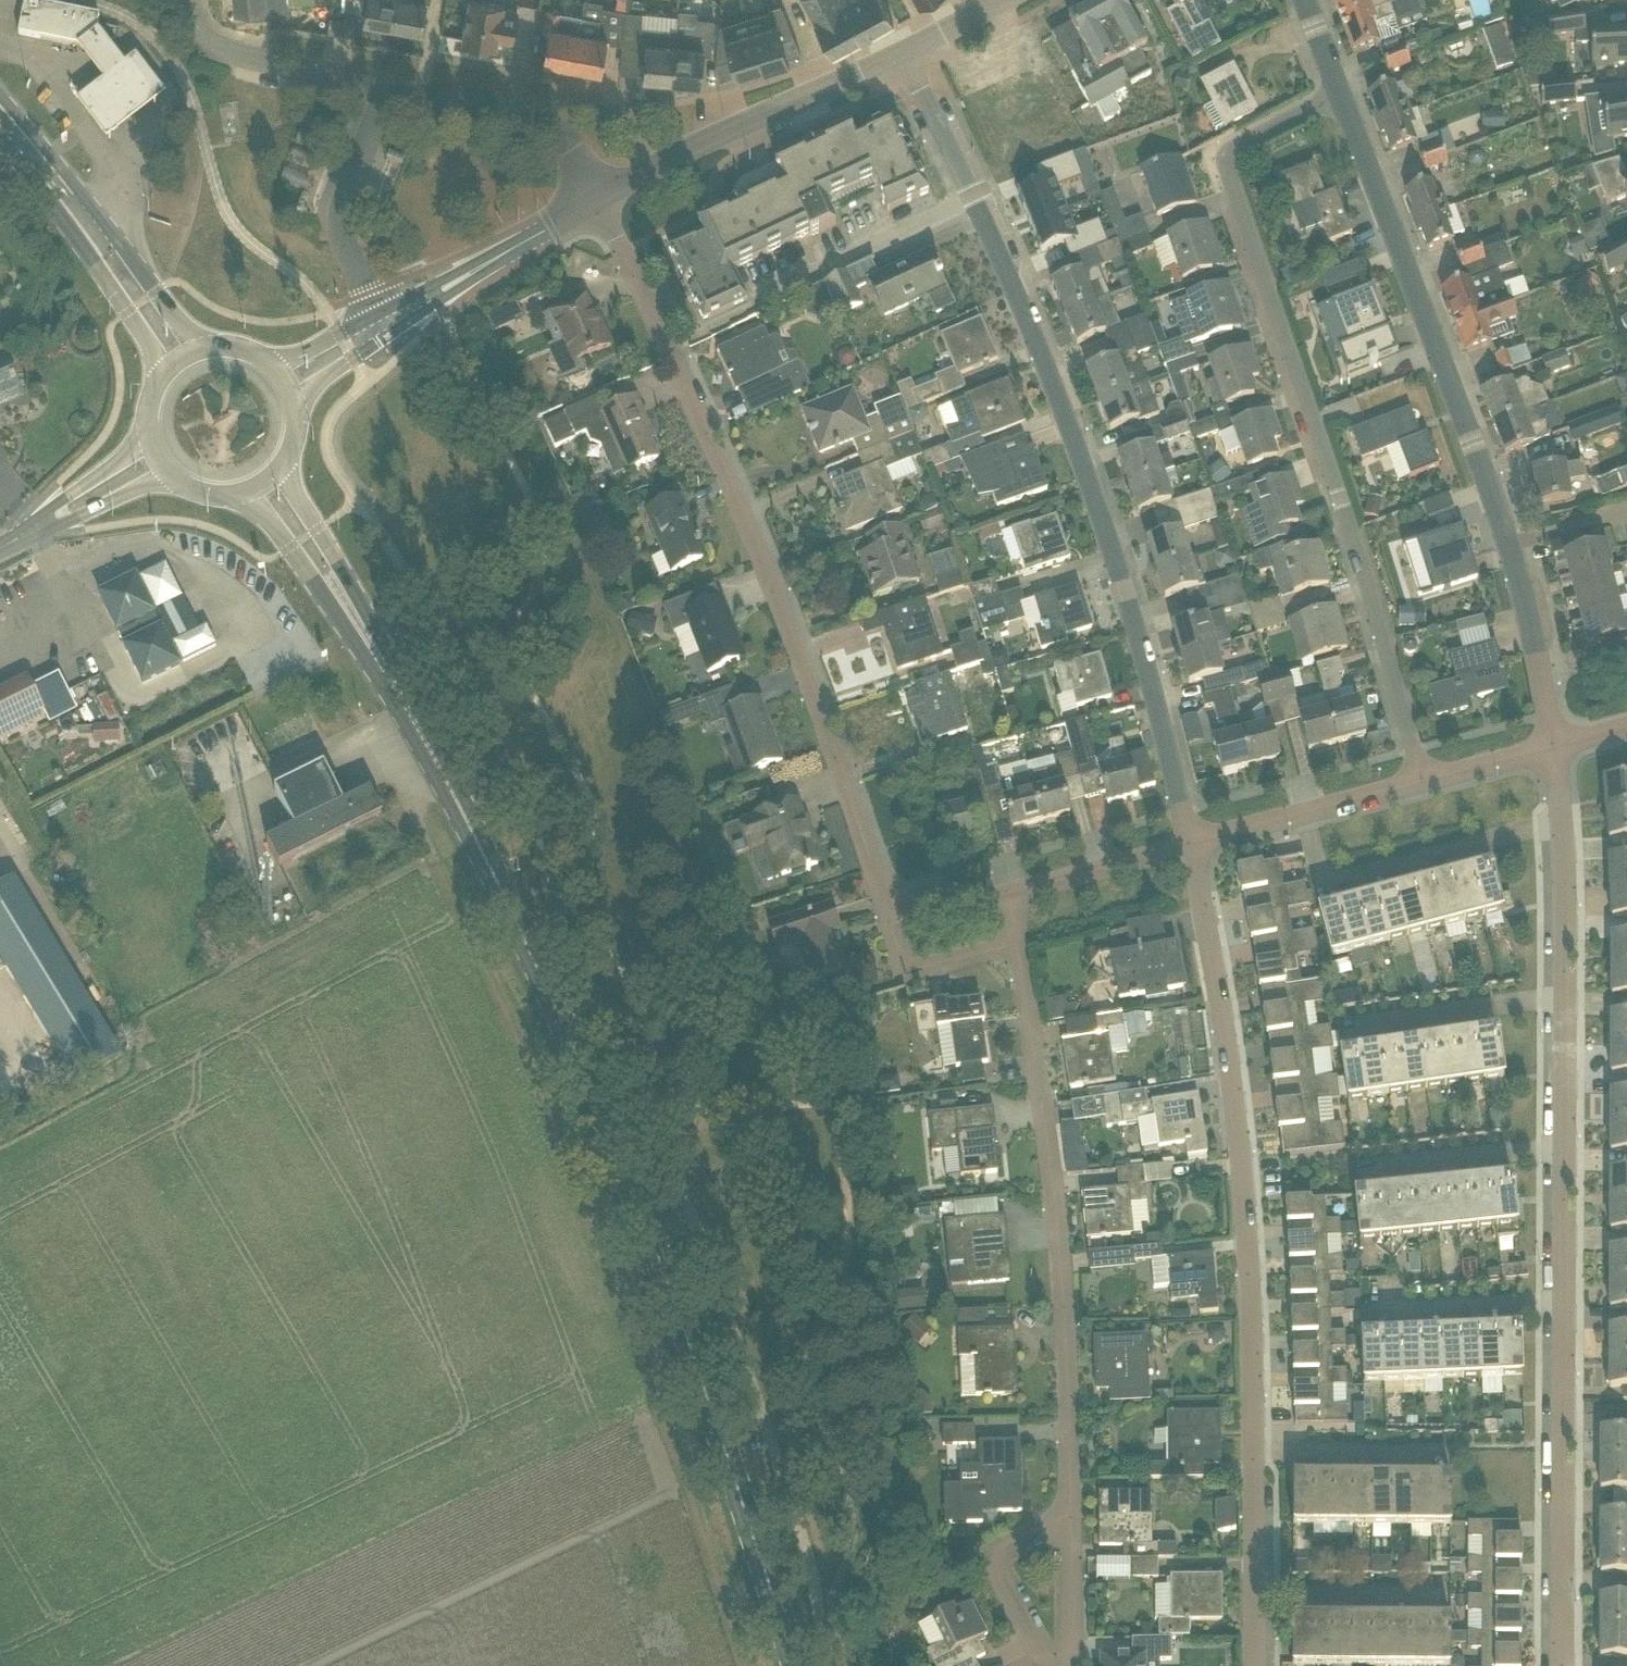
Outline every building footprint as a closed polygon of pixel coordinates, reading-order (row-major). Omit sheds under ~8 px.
[(236,8),(256,6),(257,14),(282,11),(281,0),(231,0),(231,4),(235,4),(236,8)] [(397,0),(368,0),(364,20),(393,25),(397,0)] [(426,1),(431,2),(431,0),(397,0),(393,25),(421,30),(426,1)] [(488,38),(512,42),(518,11),(504,9),(505,4),(484,0),(470,0),(462,40),(487,45),(488,38)] [(894,22),(881,0),(802,0),(814,23),(832,56),(894,22)] [(1119,114),(1120,113),(1112,98),(1129,88),(1116,63),(1147,47),(1122,0),(1107,0),(1070,21),(1072,25),(1119,114)] [(1183,6),(1195,0),(1171,0),(1176,10),(1168,14),(1192,61),(1220,46),(1209,24),(1196,31),(1183,6)] [(1342,23),(1374,11),(1390,5),(1388,0),(1368,0),(1369,3),(1364,5),(1362,0),(1333,0),(1342,23)] [(1423,13),(1418,0),(1402,0),(1390,5),(1374,11),(1342,23),(1354,55),(1379,45),(1370,22),(1375,21),(1377,25),(1394,19),(1395,24),(1423,13)] [(93,50),(99,17),(26,2),(19,35),(93,50)] [(782,40),(794,36),(783,7),(780,4),(768,8),(773,22),(750,29),(762,69),(788,61),(782,40)] [(611,42),(622,44),(625,11),(601,6),(596,34),(578,30),(571,65),(601,71),(606,41),(611,42)] [(578,30),(577,30),(580,14),(548,7),(544,29),(549,30),(544,60),(571,65),(578,30)] [(671,80),(675,46),(677,29),(642,26),(643,13),(625,11),(622,44),(646,48),(643,77),(671,80)] [(1608,31),(1607,28),(1586,30),(1583,15),(1535,22),(1537,33),(1548,31),(1549,37),(1575,33),(1577,45),(1591,44),(1593,69),(1614,68),(1614,65),(1626,65),(1626,30),(1608,31)] [(701,82),(704,54),(711,55),(715,19),(695,17),(695,25),(677,23),(677,29),(675,46),(671,80),(701,82)] [(1092,109),(1096,106),(1105,122),(1119,114),(1072,25),(1052,36),(1092,109)] [(1482,32),(1496,70),(1513,64),(1499,25),(1482,32)] [(762,69),(750,29),(724,37),(725,39),(718,42),(716,58),(717,62),(730,58),(736,77),(762,69)] [(1394,54),(1400,70),(1411,66),(1405,49),(1394,54)] [(1400,70),(1394,54),(1383,58),(1389,74),(1400,70)] [(1255,111),(1233,69),(1204,83),(1215,105),(1205,110),(1217,131),(1255,111)] [(1542,104),(1577,101),(1576,84),(1540,87),(1542,104)] [(1380,124),(1411,112),(1407,99),(1400,102),(1394,85),(1369,95),(1380,124)] [(1626,137),(1626,100),(1606,104),(1605,98),(1586,100),(1595,158),(1614,152),(1612,140),(1626,137)] [(1391,152),(1427,139),(1417,111),(1411,112),(1380,124),(1391,152)] [(1483,115),(1483,129),(1505,129),(1505,115),(1483,115)] [(872,181),(887,213),(929,193),(916,166),(915,167),(916,169),(911,171),(905,159),(912,156),(911,155),(905,158),(900,147),(905,144),(906,146),(894,119),(864,133),(867,139),(857,144),(849,129),(823,142),(823,143),(825,142),(828,147),(816,153),(813,146),(812,147),(815,153),(803,159),(801,154),(803,153),(802,152),(776,164),(785,185),(773,190),(771,186),(769,183),(766,180),(762,178),(757,177),(752,177),(748,177),(744,179),(741,181),(738,184),(735,188),(734,192),(733,196),(733,200),(734,204),(738,213),(727,218),(724,213),(726,212),(725,211),(699,224),(705,237),(695,242),(693,237),(669,248),(685,281),(690,279),(696,291),(692,293),(691,291),(690,292),(704,321),(748,300),(733,270),(809,234),(810,237),(836,224),(826,203),(872,181)] [(282,182),(304,188),(319,131),(297,126),(282,182)] [(1448,163),(1442,147),(1431,151),(1437,167),(1448,163)] [(1437,167),(1431,151),(1420,155),(1426,172),(1437,167)] [(1074,207),(1066,186),(1082,179),(1073,155),(1034,170),(1040,186),(1018,194),(1030,224),(1074,207)] [(1158,216),(1195,203),(1180,159),(1142,172),(1158,216)] [(1600,190),(1606,205),(1626,197),(1626,177),(1619,159),(1584,170),(1587,195),(1600,190)] [(1330,244),(1352,236),(1336,192),(1323,197),(1318,182),(1320,181),(1313,165),(1279,178),(1291,210),(1314,202),(1330,244)] [(1406,193),(1417,222),(1448,210),(1444,198),(1438,200),(1431,184),(1406,193)] [(1119,241),(1120,244),(1148,233),(1141,216),(1125,222),(1113,190),(1101,194),(1119,241)] [(1082,227),(1074,207),(1030,224),(1041,253),(1063,245),(1069,260),(1108,245),(1098,221),(1082,227)] [(1417,222),(1428,250),(1453,241),(1447,226),(1453,223),(1448,210),(1417,222)] [(1183,279),(1212,269),(1206,254),(1216,251),(1207,224),(1169,237),(1183,279)] [(1120,244),(1126,258),(1154,248),(1148,233),(1120,244)] [(1119,241),(1094,250),(1102,268),(1126,258),(1120,244),(1119,241)] [(1598,257),(1606,274),(1622,266),(1625,270),(1626,273),(1626,242),(1598,257)] [(1455,322),(1509,301),(1498,271),(1512,265),(1504,245),(1481,253),(1484,261),(1474,265),(1468,249),(1457,253),(1468,281),(1443,291),(1455,322)] [(1484,261),(1481,253),(1478,245),(1468,249),(1474,265),(1484,261)] [(929,254),(870,282),(886,315),(926,296),(935,314),(953,305),(939,275),(940,274),(939,272),(938,273),(929,254)] [(1093,303),(1109,297),(1097,267),(1053,285),(1065,315),(1093,303)] [(1280,271),(1285,286),(1300,281),(1296,271),(1291,268),(1280,271)] [(824,283),(838,312),(840,316),(863,305),(847,272),(824,283)] [(1569,296),(1583,307),(1598,288),(1584,277),(1569,296)] [(838,312),(824,283),(799,295),(807,317),(816,320),(836,311),(837,313),(838,312)] [(1237,312),(1228,285),(1176,302),(1188,337),(1190,345),(1232,331),(1227,315),(1237,312)] [(1385,323),(1372,288),(1318,309),(1334,351),(1340,348),(1349,371),(1369,363),(1370,366),(1378,363),(1377,360),(1397,353),(1389,330),(1384,332),(1381,325),(1385,323)] [(585,296),(550,312),(575,364),(612,346),(603,327),(600,329),(585,296)] [(1093,303),(1065,315),(1077,345),(1121,327),(1115,313),(1109,297),(1093,303)] [(1492,344),(1487,331),(1516,320),(1509,301),(1455,322),(1467,354),(1492,344)] [(516,304),(509,308),(515,321),(523,317),(516,304)] [(1152,334),(1149,326),(1145,317),(1125,325),(1132,342),(1152,334)] [(941,336),(958,377),(984,366),(985,368),(990,366),(989,364),(998,360),(998,359),(996,359),(987,339),(989,338),(981,319),(941,336)] [(1159,322),(1149,326),(1152,334),(1158,348),(1159,348),(1167,345),(1159,322)] [(1597,326),(1600,336),(1613,332),(1609,322),(1597,326)] [(768,340),(764,330),(718,351),(718,352),(721,351),(731,373),(728,374),(730,376),(732,375),(738,389),(736,390),(736,391),(744,387),(749,399),(743,402),(750,416),(811,389),(799,361),(781,369),(775,356),(782,352),(784,347),(780,340),(775,337),(768,340)] [(1129,390),(1148,383),(1137,355),(1158,348),(1152,334),(1132,342),(1135,351),(1113,359),(1114,361),(1088,371),(1099,401),(1129,390)] [(1194,357),(1190,345),(1188,337),(1167,345),(1159,348),(1165,367),(1194,357)] [(20,393),(0,346),(0,401),(20,393)] [(1529,363),(1523,346),(1495,357),(1501,374),(1529,363)] [(1225,402),(1226,404),(1255,394),(1249,379),(1259,375),(1250,349),(1211,362),(1217,380),(1205,384),(1213,406),(1225,402)] [(1542,361),(1548,376),(1571,367),(1565,352),(1542,361)] [(1198,368),(1194,357),(1165,367),(1169,378),(1198,368)] [(1529,393),(1533,392),(1528,377),(1482,395),(1492,425),(1521,414),(1535,409),(1529,393)] [(901,397),(900,397),(905,411),(908,410),(922,405),(947,395),(941,381),(915,391),(911,381),(897,387),(901,397)] [(981,435),(982,439),(1023,423),(1023,422),(1021,423),(1013,401),(1014,401),(1008,383),(967,398),(951,405),(959,427),(947,431),(952,445),(981,435)] [(1138,423),(1160,415),(1148,383),(1129,390),(1099,401),(1110,431),(1137,421),(1138,423)] [(858,455),(914,433),(905,411),(900,397),(874,408),(877,416),(864,422),(852,392),(804,411),(811,429),(814,427),(823,450),(820,451),(820,453),(835,447),(836,449),(840,447),(839,445),(852,440),(858,455)] [(636,398),(605,412),(599,398),(564,414),(565,416),(545,424),(556,447),(586,433),(591,443),(601,446),(614,441),(628,472),(658,458),(645,428),(649,426),(636,398)] [(1196,425),(1189,403),(1179,407),(1184,419),(1187,428),(1196,425)] [(913,425),(924,421),(926,415),(922,405),(908,410),(913,425)] [(1623,424),(1617,408),(1568,427),(1574,443),(1623,424)] [(1193,442),(1218,432),(1234,426),(1234,424),(1247,420),(1243,409),(1214,419),(1196,425),(1187,428),(1190,434),(1193,442)] [(1399,446),(1411,477),(1440,466),(1427,434),(1421,436),(1410,409),(1351,431),(1362,460),(1399,446)] [(1504,456),(1551,439),(1545,424),(1542,426),(1535,409),(1521,414),(1492,425),(1504,456)] [(1234,426),(1248,466),(1277,456),(1272,441),(1281,438),(1272,411),(1247,420),(1234,424),(1234,426)] [(1184,419),(1161,427),(1166,442),(1190,434),(1187,428),(1184,419)] [(849,533),(902,511),(886,471),(922,457),(922,455),(914,433),(858,455),(864,471),(833,483),(842,507),(839,508),(849,533)] [(922,455),(922,457),(928,471),(953,462),(947,446),(922,455)] [(1033,448),(1007,457),(1007,456),(1003,457),(999,446),(966,458),(980,486),(990,485),(998,507),(1047,490),(1033,448)] [(1120,458),(1129,485),(1173,470),(1175,470),(1170,456),(1158,460),(1153,446),(1120,458)] [(1580,465),(1532,473),(1538,505),(1568,500),(1565,483),(1583,480),(1580,465)] [(1173,470),(1129,485),(1139,514),(1172,503),(1167,489),(1179,485),(1173,470)] [(1602,498),(1625,488),(1619,473),(1596,483),(1602,498)] [(1294,476),(1255,489),(1272,541),(1289,536),(1286,526),(1298,522),(1293,507),(1303,503),(1294,476)] [(1247,479),(1211,491),(1215,505),(1252,492),(1247,479)] [(1176,501),(1181,516),(1215,505),(1211,491),(1210,490),(1176,501)] [(1449,493),(1421,504),(1428,519),(1455,508),(1449,493)] [(594,510),(590,500),(583,495),(572,499),(579,516),(580,516),(594,510)] [(680,498),(647,512),(672,573),(705,558),(705,557),(702,558),(697,545),(701,543),(700,539),(695,541),(689,526),(692,525),(680,498)] [(1215,505),(1181,516),(1186,530),(1220,519),(1215,505)] [(1012,531),(1026,573),(1070,558),(1057,517),(1031,526),(1031,524),(1012,531)] [(871,552),(860,556),(874,597),(920,582),(902,525),(867,537),(871,552)] [(1475,578),(1461,531),(1405,548),(1419,595),(1475,578)] [(1148,542),(1157,570),(1190,560),(1181,532),(1148,542)] [(1570,578),(1612,568),(1606,544),(1586,549),(1582,536),(1550,545),(1556,567),(1566,564),(1570,578)] [(1259,571),(1285,564),(1294,594),(1329,584),(1318,544),(1283,555),(1280,547),(1254,554),(1259,571)] [(930,555),(933,576),(958,571),(954,551),(930,555)] [(1194,575),(1201,572),(1197,558),(1190,560),(1157,570),(1165,598),(1182,594),(1185,607),(1243,591),(1239,577),(1198,589),(1194,575)] [(1611,577),(1621,575),(1619,566),(1612,568),(1570,578),(1560,581),(1562,589),(1572,587),(1576,601),(1615,591),(1611,577)] [(961,573),(935,580),(940,595),(965,587),(961,573)] [(144,682),(179,665),(136,578),(100,596),(144,682)] [(970,587),(974,603),(999,596),(995,580),(970,587)] [(1066,642),(1064,636),(1092,628),(1079,586),(1054,594),(1053,592),(1034,598),(1043,627),(1035,630),(1041,650),(1066,642)] [(1582,623),(1621,614),(1617,600),(1626,597),(1626,596),(1625,588),(1615,591),(1576,601),(1566,603),(1568,612),(1578,609),(1582,623)] [(1223,629),(1211,632),(1207,617),(1247,606),(1243,591),(1185,607),(1184,607),(1185,610),(1186,609),(1190,623),(1174,627),(1181,655),(1215,646),(1226,643),(1223,629)] [(726,623),(730,621),(722,599),(701,607),(696,594),(664,607),(673,631),(689,625),(708,673),(745,658),(744,657),(740,659),(726,623)] [(999,596),(974,603),(982,632),(1007,625),(999,596)] [(1248,605),(1253,619),(1282,611),(1278,596),(1248,605)] [(944,656),(925,599),(879,614),(898,671),(944,656)] [(1302,619),(1313,657),(1347,648),(1336,609),(1302,619)] [(1415,609),(1400,609),(1400,628),(1415,628),(1415,609)] [(1282,611),(1253,619),(1257,634),(1286,625),(1282,611)] [(627,631),(654,636),(657,618),(630,613),(627,631)] [(1600,644),(1626,637),(1626,627),(1625,628),(1621,614),(1582,623),(1572,626),(1574,635),(1584,632),(1588,647),(1600,644)] [(1459,634),(1486,628),(1484,618),(1457,624),(1459,634)] [(957,671),(979,664),(983,663),(973,631),(958,636),(962,646),(950,650),(957,671)] [(1600,644),(1606,670),(1626,664),(1626,637),(1600,644)] [(1450,655),(1457,681),(1430,689),(1437,717),(1468,709),(1465,699),(1477,695),(1478,697),(1507,689),(1502,671),(1504,671),(1503,667),(1502,668),(1495,643),(1450,655)] [(1181,655),(1189,684),(1222,676),(1215,646),(1181,655)] [(1054,666),(1062,698),(1073,695),(1076,708),(1111,698),(1100,656),(1073,663),(1072,662),(1054,666)] [(992,660),(983,663),(979,664),(983,677),(996,673),(992,660)] [(1339,692),(1338,692),(1338,691),(1341,686),(1339,675),(1344,674),(1340,660),(1317,666),(1325,696),(1337,744),(1366,736),(1357,704),(1343,708),(1339,692)] [(1225,675),(1230,689),(1270,677),(1265,663),(1225,675)] [(967,730),(949,674),(916,685),(921,700),(908,704),(922,745),(967,730)] [(42,701),(67,692),(61,675),(36,684),(42,701)] [(1289,675),(1274,679),(1280,704),(1296,700),(1289,675)] [(0,692),(0,739),(46,715),(27,679),(0,692)] [(1265,708),(1280,704),(1274,679),(1258,683),(1265,708)] [(748,704),(741,685),(700,700),(710,728),(725,722),(734,747),(726,750),(736,778),(782,761),(760,700),(748,704)] [(1219,723),(1223,722),(1227,737),(1213,741),(1222,774),(1251,767),(1238,718),(1230,689),(1202,697),(1205,708),(1214,706),(1219,723)] [(1337,744),(1325,696),(1296,703),(1309,751),(1337,744)] [(663,731),(691,721),(685,705),(658,715),(663,731)] [(1244,717),(1238,718),(1251,767),(1279,759),(1271,726),(1256,730),(1253,715),(1244,717)] [(1201,729),(1198,716),(1182,720),(1185,733),(1201,729)] [(1147,756),(1128,761),(1123,739),(1108,743),(1115,768),(1100,772),(1085,720),(1064,726),(1072,754),(1072,753),(1079,778),(1080,778),(1086,798),(1105,793),(1108,805),(1138,797),(1136,790),(1155,785),(1147,756)] [(120,741),(119,724),(93,725),(94,743),(120,741)] [(972,751),(978,773),(991,823),(1010,818),(1013,830),(1041,822),(1029,776),(1002,784),(998,767),(987,770),(982,748),(972,751)] [(1056,769),(1029,776),(1041,822),(1070,815),(1062,783),(1079,778),(1072,753),(1072,754),(1053,759),(1056,769)] [(340,801),(321,763),(272,787),(291,825),(263,839),(276,863),(379,811),(367,787),(340,801)] [(978,773),(963,777),(965,784),(938,792),(952,846),(982,838),(979,826),(991,823),(978,773)] [(1626,808),(1626,779),(1604,781),(1607,810),(1626,808)] [(746,794),(742,785),(734,788),(738,797),(746,794)] [(797,802),(741,821),(762,883),(791,873),(792,876),(804,872),(803,869),(805,868),(807,872),(810,871),(809,867),(818,864),(797,802)] [(1607,810),(1609,840),(1626,838),(1626,808),(1607,810)] [(1610,859),(1611,888),(1626,888),(1626,858),(1610,859)] [(1283,888),(1278,861),(1240,869),(1239,867),(1238,867),(1248,918),(1288,910),(1309,906),(1305,883),(1283,888)] [(1471,871),(1484,917),(1503,912),(1499,897),(1490,866),(1471,871)] [(1452,876),(1465,922),(1484,917),(1471,871),(1452,876)] [(1465,922),(1452,876),(1433,881),(1446,927),(1465,922)] [(0,887),(0,960),(75,1083),(120,1056),(13,880),(0,887)] [(1414,886),(1427,932),(1446,927),(1433,881),(1414,886)] [(1427,932),(1414,886),(1395,891),(1408,937),(1427,932)] [(1611,888),(1612,918),(1626,918),(1626,888),(1611,888)] [(1376,896),(1388,942),(1408,937),(1395,891),(1376,896)] [(1499,897),(1503,912),(1514,909),(1510,894),(1499,897)] [(1369,947),(1388,942),(1376,896),(1357,901),(1369,947)] [(1357,901),(1338,906),(1350,953),(1369,947),(1357,901)] [(800,945),(811,980),(843,970),(831,933),(839,930),(832,906),(768,925),(777,952),(800,945)] [(1338,906),(1319,912),(1331,958),(1350,953),(1338,906)] [(1257,965),(1297,957),(1319,953),(1314,930),(1293,935),(1288,910),(1248,918),(1257,965)] [(1165,941),(1160,918),(1128,924),(1132,947),(1136,946),(1137,952),(1112,956),(1119,1000),(1146,995),(1147,1001),(1167,997),(1166,992),(1183,988),(1175,944),(1155,948),(1155,943),(1165,941)] [(1612,937),(1612,966),(1626,966),(1626,937),(1612,937)] [(1301,983),(1297,957),(1257,965),(1264,1011),(1305,1006),(1326,1002),(1323,980),(1301,983)] [(1612,966),(1612,996),(1626,996),(1626,966),(1612,966)] [(1345,1003),(1343,993),(1335,994),(1333,994),(1335,1008),(1345,1006),(1345,1003)] [(1626,1010),(1626,997),(1611,998),(1611,1011),(1626,1010)] [(1045,1002),(1049,1023),(1071,1019),(1080,1007),(1077,1005),(1068,1007),(1066,998),(1045,1002)] [(949,1027),(955,1068),(988,1063),(988,1062),(986,1062),(982,1035),(984,1035),(983,1031),(981,1031),(980,1022),(984,1022),(981,999),(950,1004),(949,1000),(933,1003),(937,1028),(949,1027)] [(1305,1006),(1264,1011),(1272,1057),(1312,1053),(1334,1049),(1330,1028),(1309,1031),(1305,1006)] [(1096,1018),(1099,1036),(1062,1042),(1069,1089),(1115,1082),(1108,1030),(1124,1027),(1122,1015),(1096,1018)] [(1626,1045),(1626,1015),(1612,1015),(1612,1045),(1626,1045)] [(1497,1031),(1478,1033),(1485,1082),(1504,1079),(1497,1031)] [(1465,1085),(1485,1082),(1478,1033),(1458,1036),(1465,1085)] [(1458,1036),(1438,1039),(1446,1088),(1465,1085),(1458,1036)] [(1446,1088),(1438,1039),(1419,1042),(1426,1091),(1446,1088)] [(1419,1042),(1399,1045),(1406,1093),(1426,1091),(1419,1042)] [(1406,1093),(1399,1045),(1380,1048),(1387,1096),(1406,1093)] [(1612,1045),(1612,1074),(1626,1074),(1626,1045),(1612,1045)] [(1380,1048),(1360,1051),(1367,1099),(1387,1096),(1380,1048)] [(1360,1051),(1341,1053),(1348,1102),(1367,1099),(1360,1051)] [(1277,1107),(1318,1102),(1340,1100),(1337,1077),(1315,1080),(1312,1053),(1272,1057),(1277,1107)] [(1146,1091),(1102,1098),(1107,1128),(1150,1121),(1154,1147),(1186,1142),(1188,1156),(1207,1153),(1198,1096),(1148,1104),(1146,1091)] [(939,1095),(941,1112),(955,1110),(953,1093),(939,1095)] [(1626,1123),(1626,1094),(1612,1093),(1611,1123),(1626,1123)] [(1318,1102),(1277,1107),(1283,1156),(1284,1156),(1284,1154),(1345,1147),(1342,1125),(1321,1127),(1318,1102)] [(997,1136),(994,1108),(929,1115),(933,1153),(958,1150),(961,1177),(998,1173),(995,1145),(994,1145),(993,1137),(997,1136)] [(1510,1128),(1507,1109),(1489,1112),(1492,1131),(1510,1128)] [(1611,1123),(1611,1152),(1626,1153),(1626,1123),(1611,1123)] [(1082,1192),(1087,1239),(1142,1234),(1141,1224),(1148,1223),(1144,1183),(1172,1180),(1170,1164),(1117,1169),(1119,1188),(1082,1192)] [(1611,1172),(1611,1202),(1626,1202),(1626,1172),(1611,1172)] [(1493,1180),(1497,1226),(1499,1239),(1518,1237),(1512,1177),(1493,1180)] [(1493,1180),(1473,1182),(1478,1228),(1497,1226),(1493,1180)] [(1458,1230),(1478,1228),(1473,1182),(1453,1184),(1458,1230)] [(1458,1230),(1453,1184),(1434,1186),(1439,1232),(1458,1230)] [(1434,1186),(1414,1188),(1419,1234),(1439,1232),(1434,1186)] [(1404,1236),(1419,1234),(1414,1188),(1355,1194),(1360,1240),(1375,1239),(1376,1250),(1387,1259),(1396,1259),(1405,1247),(1404,1236)] [(897,1192),(886,1193),(888,1208),(904,1206),(902,1195),(897,1192)] [(1326,1222),(1325,1199),(1288,1201),(1288,1199),(1287,1199),(1288,1225),(1290,1225),(1291,1236),(1289,1236),(1289,1237),(1327,1235),(1327,1238),(1341,1237),(1340,1221),(1326,1222)] [(1611,1202),(1611,1231),(1626,1231),(1626,1202),(1611,1202)] [(955,1217),(954,1205),(942,1206),(943,1219),(955,1217)] [(1005,1217),(945,1222),(951,1287),(1012,1281),(1005,1217)] [(1327,1235),(1289,1237),(1290,1262),(1292,1262),(1293,1273),(1291,1273),(1291,1275),(1329,1273),(1329,1270),(1343,1269),(1342,1253),(1328,1254),(1327,1238),(1327,1235)] [(1219,1312),(1213,1254),(1162,1259),(1161,1246),(1119,1250),(1120,1263),(1152,1260),(1154,1289),(1170,1288),(1171,1302),(1198,1299),(1199,1313),(1219,1312)] [(1611,1250),(1611,1280),(1626,1280),(1626,1250),(1611,1250)] [(1478,1279),(1476,1262),(1462,1263),(1464,1281),(1478,1279)] [(1527,1265),(1501,1267),(1502,1280),(1528,1278),(1527,1265)] [(1501,1278),(1500,1270),(1487,1271),(1488,1280),(1501,1278)] [(1293,1313),(1331,1312),(1344,1311),(1344,1296),(1330,1296),(1329,1273),(1291,1275),(1292,1299),(1294,1299),(1294,1310),(1293,1310),(1293,1313)] [(1611,1280),(1611,1309),(1626,1309),(1626,1280),(1611,1280)] [(897,1294),(898,1311),(924,1308),(922,1291),(897,1294)] [(1344,1296),(1344,1311),(1357,1311),(1357,1291),(1344,1291),(1344,1296)] [(957,1312),(957,1325),(985,1324),(985,1319),(989,1319),(988,1310),(957,1312)] [(1331,1312),(1293,1313),(1293,1336),(1295,1336),(1296,1346),(1294,1346),(1294,1350),(1332,1349),(1346,1349),(1345,1333),(1331,1333),(1331,1312)] [(919,1345),(932,1330),(915,1315),(902,1329),(919,1345)] [(961,1396),(978,1395),(978,1397),(1013,1393),(1012,1374),(1010,1374),(1010,1363),(1017,1363),(1015,1329),(958,1333),(961,1396)] [(1502,1378),(1500,1329),(1480,1330),(1483,1379),(1502,1378)] [(1500,1329),(1502,1378),(1522,1377),(1520,1329),(1500,1329)] [(1610,1358),(1626,1358),(1626,1329),(1610,1329),(1610,1358)] [(1483,1379),(1480,1330),(1461,1331),(1463,1380),(1483,1379)] [(1441,1332),(1443,1381),(1463,1380),(1461,1331),(1441,1332)] [(1443,1381),(1441,1332),(1421,1333),(1423,1382),(1443,1381)] [(1401,1334),(1404,1383),(1423,1382),(1421,1333),(1401,1334)] [(1382,1334),(1362,1335),(1364,1384),(1384,1383),(1382,1334)] [(1382,1334),(1384,1383),(1404,1383),(1401,1334),(1382,1334)] [(1094,1338),(1097,1391),(1150,1388),(1147,1336),(1094,1338)] [(1295,1388),(1332,1387),(1346,1387),(1346,1371),(1333,1371),(1332,1349),(1294,1350),(1295,1373),(1296,1373),(1297,1383),(1295,1383),(1295,1388)] [(1610,1358),(1610,1372),(1606,1374),(1606,1383),(1610,1386),(1610,1388),(1626,1388),(1626,1358),(1610,1358)] [(1332,1387),(1295,1388),(1295,1410),(1297,1410),(1297,1420),(1295,1420),(1296,1426),(1297,1426),(1297,1425),(1348,1423),(1347,1408),(1333,1408),(1332,1387)] [(1355,1406),(1356,1425),(1366,1424),(1365,1405),(1355,1406)] [(1502,1413),(1503,1432),(1522,1431),(1521,1411),(1502,1413)] [(1221,1465),(1220,1413),(1167,1414),(1167,1466),(1151,1466),(1151,1479),(1204,1479),(1204,1466),(1221,1465)] [(1417,1425),(1417,1416),(1406,1416),(1406,1425),(1417,1425)] [(1485,1432),(1496,1432),(1496,1422),(1485,1422),(1485,1432)] [(918,1452),(935,1437),(923,1423),(906,1438),(918,1452)] [(976,1445),(975,1426),(943,1426),(943,1445),(976,1445)] [(1601,1431),(1601,1460),(1626,1460),(1626,1431),(1601,1431)] [(980,1487),(945,1488),(946,1524),(983,1523),(982,1512),(1022,1511),(1020,1442),(979,1443),(980,1487)] [(1626,1490),(1626,1460),(1601,1460),(1601,1490),(1626,1490)] [(1293,1477),(1293,1526),(1313,1526),(1313,1477),(1293,1477)] [(1333,1477),(1313,1477),(1313,1526),(1333,1526),(1333,1477)] [(1333,1477),(1333,1526),(1352,1526),(1353,1477),(1333,1477)] [(1372,1477),(1353,1477),(1352,1526),(1372,1526),(1372,1477)] [(1372,1526),(1392,1526),(1392,1478),(1372,1477),(1372,1526)] [(1412,1478),(1392,1478),(1392,1526),(1412,1526),(1412,1478)] [(1412,1478),(1412,1526),(1431,1527),(1432,1478),(1412,1478)] [(1451,1478),(1432,1478),(1431,1527),(1451,1527),(1451,1478)] [(1152,1544),(1152,1493),(1100,1493),(1100,1546),(1124,1546),(1124,1560),(1129,1560),(1158,1559),(1158,1544),(1152,1544)] [(1236,1530),(1235,1502),(1214,1502),(1215,1531),(1236,1530)] [(1601,1514),(1601,1544),(1626,1544),(1626,1514),(1601,1514)] [(1482,1558),(1520,1558),(1520,1537),(1518,1537),(1518,1527),(1520,1527),(1520,1521),(1519,1521),(1519,1523),(1468,1523),(1468,1538),(1482,1539),(1482,1558)] [(1601,1573),(1626,1573),(1626,1544),(1601,1544),(1601,1573)] [(1391,1574),(1391,1558),(1372,1558),(1372,1574),(1391,1574)] [(1520,1564),(1520,1558),(1482,1558),(1482,1560),(1469,1560),(1469,1576),(1482,1576),(1482,1596),(1520,1596),(1520,1574),(1518,1574),(1518,1564),(1520,1564)] [(1158,1578),(1158,1559),(1129,1560),(1129,1579),(1158,1578)] [(1222,1577),(1171,1577),(1171,1620),(1159,1620),(1159,1637),(1171,1637),(1190,1637),(1190,1620),(1222,1620),(1222,1577)] [(1520,1601),(1520,1596),(1482,1596),(1482,1597),(1469,1597),(1469,1612),(1482,1612),(1482,1634),(1520,1634),(1520,1611),(1518,1611),(1518,1601),(1520,1601)] [(1467,1608),(1467,1597),(1456,1597),(1456,1608),(1467,1608)] [(1601,1628),(1626,1628),(1626,1598),(1601,1598),(1601,1628)] [(975,1660),(985,1655),(978,1640),(988,1635),(972,1604),(955,1612),(953,1608),(932,1618),(945,1643),(928,1652),(935,1665),(978,1665),(975,1660)] [(1293,1619),(1292,1665),(1312,1665),(1313,1619),(1293,1619)] [(1312,1665),(1332,1665),(1332,1619),(1313,1619),(1312,1665)] [(1332,1619),(1332,1665),(1352,1665),(1352,1619),(1332,1619)] [(1372,1619),(1352,1619),(1352,1665),(1371,1665),(1372,1619)] [(1372,1619),(1371,1665),(1391,1665),(1391,1619),(1372,1619)] [(1391,1619),(1391,1665),(1411,1665),(1411,1619),(1391,1619)] [(1411,1619),(1411,1665),(1431,1665),(1431,1620),(1411,1619)] [(1431,1620),(1431,1665),(1450,1665),(1451,1620),(1431,1620)] [(1601,1628),(1601,1657),(1626,1658),(1626,1628),(1601,1628)] [(1520,1648),(1518,1648),(1518,1638),(1520,1638),(1520,1634),(1482,1634),(1469,1634),(1469,1649),(1482,1649),(1482,1665),(1520,1665),(1520,1648)] [(1102,1657),(1102,1665),(1144,1665),(1144,1661),(1171,1661),(1171,1639),(1132,1639),(1132,1656),(1102,1657)]
